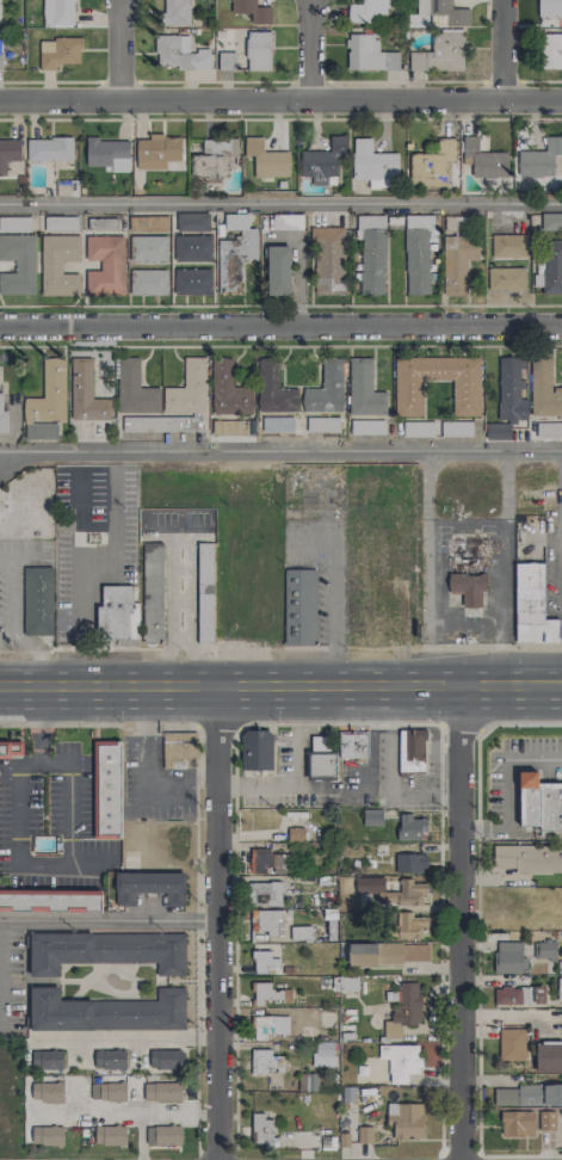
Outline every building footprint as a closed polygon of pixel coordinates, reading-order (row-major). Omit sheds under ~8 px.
[(74,26),(74,0),(43,0),(44,27),(74,26)] [(162,23),(189,23),(190,0),(163,0),(162,23)] [(251,24),(271,24),(271,6),(256,7),(256,0),(231,0),(231,13),(251,13),(251,24)] [(386,22),(386,0),(364,0),(364,4),(348,3),(348,22),(386,22)] [(417,14),(437,15),(436,25),(470,25),(470,9),(451,8),(451,0),(417,0),(417,14)] [(538,18),(561,17),(561,0),(538,0),(538,18)] [(463,70),(463,30),(433,30),(433,52),(409,52),(409,70),(463,70)] [(270,31),(247,31),(246,70),(270,70),(270,31)] [(543,33),(542,68),(561,69),(561,33),(543,33)] [(346,69),(398,70),(399,52),(376,52),(376,34),(347,34),(346,69)] [(80,38),(54,38),(54,52),(39,52),(39,70),(56,70),(56,64),(81,64),(80,38)] [(210,66),(209,50),(188,50),(188,38),(155,39),(155,67),(210,66)] [(218,70),(235,70),(235,51),(218,51),(218,70)] [(300,151),(300,176),(312,176),(312,185),(336,185),(336,157),(346,157),(347,136),(329,135),(329,151),(300,151)] [(508,177),(507,152),(478,152),(478,136),(463,137),(463,164),(472,164),(473,178),(508,177)] [(518,175),(554,175),(554,154),(561,155),(561,136),(546,136),(546,151),(518,151),(518,175)] [(245,156),(253,156),(254,177),(290,177),(289,151),(263,152),(263,137),(244,138),(245,156)] [(398,153),(371,152),(372,138),(353,137),(352,179),(369,179),(368,187),(397,188),(398,153)] [(21,139),(0,138),(0,175),(6,175),(6,161),(20,161),(21,139)] [(72,161),(72,138),(27,138),(27,161),(72,161)] [(181,161),(181,138),(136,139),(136,170),(166,169),(166,161),(181,161)] [(229,156),(239,156),(238,138),(202,139),(203,155),(191,155),(191,178),(216,178),(216,179),(229,179),(229,156)] [(85,165),(111,166),(111,171),(128,172),(129,140),(86,139),(85,165)] [(447,186),(447,161),(455,162),(456,139),(439,139),(439,154),(409,153),(409,185),(447,186)] [(176,231),(209,232),(209,213),(176,212),(176,231)] [(541,213),(541,231),(561,231),(561,213),(541,213)] [(218,240),(218,294),(240,294),(241,260),(256,260),(256,228),(247,228),(247,214),(224,214),(224,229),(238,230),(238,240),(218,240)] [(302,230),(302,215),(271,214),(271,229),(302,230)] [(384,295),(385,215),(356,215),(356,238),(361,238),(360,295),(384,295)] [(404,216),(406,294),(430,294),(429,241),(434,241),(434,215),(404,216)] [(77,231),(77,216),(44,217),(44,231),(77,231)] [(30,217),(0,217),(0,231),(31,231),(30,217)] [(344,294),(345,228),(314,227),(312,294),(344,294)] [(528,234),(491,235),(491,258),(528,257),(528,234)] [(15,260),(15,273),(0,273),(0,294),(35,294),(35,235),(0,235),(0,260),(15,260)] [(78,273),(62,273),(62,262),(80,261),(80,235),(40,236),(41,296),(79,295),(78,273)] [(211,261),(211,235),(174,236),(175,262),(211,261)] [(85,294),(121,295),(122,236),(86,236),(85,260),(100,260),(100,271),(86,270),(85,294)] [(167,261),(166,236),(133,236),(133,262),(167,261)] [(466,292),(467,259),(477,259),(478,236),(445,236),(444,292),(466,292)] [(540,243),(540,286),(542,286),(542,294),(561,294),(561,243),(540,243)] [(290,295),(290,247),(267,247),(267,295),(290,295)] [(524,290),(525,268),(489,267),(489,290),(524,290)] [(211,269),(174,268),(174,295),(211,295),(211,269)] [(131,294),(167,295),(167,270),(132,269),(131,294)] [(160,413),(160,388),(139,387),(139,358),(118,357),(117,412),(160,413)] [(163,412),(205,413),(206,357),(184,357),(183,387),(163,387),(163,412)] [(423,379),(453,380),(453,415),(479,416),(480,358),(395,357),(395,415),(422,415),(423,379)] [(522,358),(498,357),(498,421),(527,422),(527,399),(522,399),(522,358)] [(65,359),(42,358),(42,398),(23,398),(23,420),(64,421),(65,359)] [(233,359),(212,358),(211,414),(252,414),(252,387),(232,387),(233,359)] [(298,412),(297,388),(278,388),(278,358),(257,359),(258,412),(298,412)] [(342,411),(342,359),(322,358),(321,387),(302,387),(302,411),(342,411)] [(349,358),(349,415),(386,415),(386,391),(371,391),(372,358),(349,358)] [(71,420),(111,419),(111,399),(92,399),(92,359),(71,359),(71,420)] [(561,417),(561,387),(552,387),(551,361),(530,362),(532,418),(561,417)] [(201,429),(200,416),(159,418),(160,432),(201,429)] [(306,431),(338,432),(338,418),(307,417),(306,431)] [(382,433),(382,420),(351,421),(352,434),(382,433)] [(403,436),(427,436),(427,422),(403,422),(403,436)] [(472,437),(472,422),(441,422),(441,436),(472,437)] [(509,439),(509,423),(485,424),(485,440),(509,439)] [(24,440),(51,440),(51,424),(24,424),(24,440)] [(537,437),(555,436),(554,424),(536,424),(537,437)] [(448,538),(448,566),(461,566),(461,573),(448,573),(449,594),(462,594),(462,607),(481,607),(481,590),(487,590),(486,573),(485,573),(485,532),(473,532),(473,538),(448,538)] [(213,644),(212,542),(196,543),(197,644),(213,644)] [(162,543),(142,543),(143,643),(163,643),(162,543)] [(515,643),(558,642),(558,618),(544,619),(543,563),(514,563),(515,643)] [(52,567),(23,567),(23,635),(52,635),(52,567)] [(315,569),(284,569),(284,645),(316,645),(315,569)] [(132,585),(101,586),(102,606),(96,607),(97,641),(138,640),(138,603),(132,604),(132,585)] [(425,773),(425,730),(399,729),(399,772),(425,773)] [(272,731),(242,731),(241,771),(271,772),(272,731)] [(367,758),(368,732),(339,731),(338,757),(367,758)] [(195,732),(170,733),(170,738),(163,738),(163,768),(196,767),(195,732)] [(328,736),(311,736),(311,755),(307,755),(307,777),(336,776),(336,753),(329,753),(328,736)] [(120,740),(92,740),(93,839),(121,839),(120,740)] [(23,759),(23,742),(0,741),(0,758),(23,759)] [(538,771),(519,771),(520,826),(538,826),(538,832),(561,831),(561,784),(539,784),(538,771)] [(382,825),(382,810),(363,811),(363,825),(382,825)] [(304,828),(287,828),(288,841),(304,841),(304,828)] [(493,846),(493,871),(561,871),(561,845),(493,846)] [(290,874),(291,854),(270,854),(271,849),(250,848),(249,873),(290,874)] [(395,873),(425,873),(425,854),(395,854),(395,873)] [(185,873),(116,872),(115,906),(134,906),(134,892),(165,893),(165,906),(185,907),(185,873)] [(427,883),(412,883),(412,878),(384,879),(384,889),(378,889),(378,904),(427,903),(427,883)] [(282,882),(265,881),(265,883),(247,882),(247,901),(267,901),(267,906),(281,906),(282,882)] [(101,913),(101,892),(0,889),(0,910),(101,913)] [(279,936),(279,910),(257,909),(257,931),(267,931),(267,936),(279,936)] [(429,937),(429,913),(398,913),(399,938),(429,937)] [(311,940),(310,924),(290,925),(291,941),(311,940)] [(156,963),(156,975),(185,975),(185,933),(29,934),(29,976),(60,976),(60,963),(156,963)] [(522,973),(522,942),(495,942),(495,973),(522,973)] [(536,958),(556,959),(556,943),(536,942),(536,958)] [(428,943),(376,944),(376,943),(348,943),(348,966),(378,966),(402,965),(402,961),(428,961),(428,943)] [(270,950),(254,951),(254,974),(279,973),(279,958),(271,958),(270,950)] [(357,977),(339,977),(338,991),(357,991),(357,977)] [(255,1001),(290,1002),(290,990),(271,989),(271,982),(255,982),(255,1001)] [(399,983),(399,1007),(392,1006),(392,1021),(384,1021),(384,1038),(401,1039),(401,1024),(419,1025),(420,983),(399,983)] [(545,986),(495,987),(495,1005),(545,1004),(545,986)] [(185,1031),(185,988),(156,987),(156,1001),(60,1000),(60,987),(30,987),(30,1029),(185,1031)] [(280,1034),(280,1016),(251,1015),(251,1040),(267,1040),(267,1033),(280,1034)] [(525,1060),(524,1028),(499,1029),(500,1061),(525,1060)] [(334,1041),(312,1041),(312,1066),(334,1066),(334,1041)] [(536,1044),(536,1073),(561,1073),(561,1043),(536,1044)] [(420,1045),(378,1045),(379,1059),(388,1059),(389,1083),(407,1083),(407,1073),(420,1073),(420,1045)] [(181,1050),(149,1049),(149,1069),(181,1069),(181,1050)] [(271,1049),(251,1049),(250,1074),(266,1074),(266,1069),(284,1070),(284,1056),(271,1056),(271,1049)] [(62,1069),(63,1050),(31,1050),(31,1069),(62,1069)] [(125,1051),(94,1050),(94,1069),(125,1070),(125,1051)] [(181,1102),(181,1082),(144,1081),(144,1101),(181,1102)] [(63,1101),(63,1082),(31,1083),(32,1101),(63,1101)] [(126,1101),(126,1083),(91,1083),(90,1100),(126,1101)] [(494,1085),(494,1104),(561,1106),(561,1086),(494,1085)] [(393,1125),(393,1139),(423,1139),(422,1104),(385,1105),(386,1125),(393,1125)] [(533,1135),(532,1110),(500,1110),(501,1135),(533,1135)] [(554,1111),(538,1111),(539,1131),(555,1131),(554,1111)] [(272,1119),(263,1119),(263,1113),(252,1113),(251,1143),(272,1144),(272,1119)] [(126,1145),(126,1126),(94,1126),(94,1145),(126,1145)] [(181,1126),(146,1126),(146,1144),(181,1145),(181,1126)] [(63,1145),(64,1127),(32,1127),(32,1144),(63,1145)]
